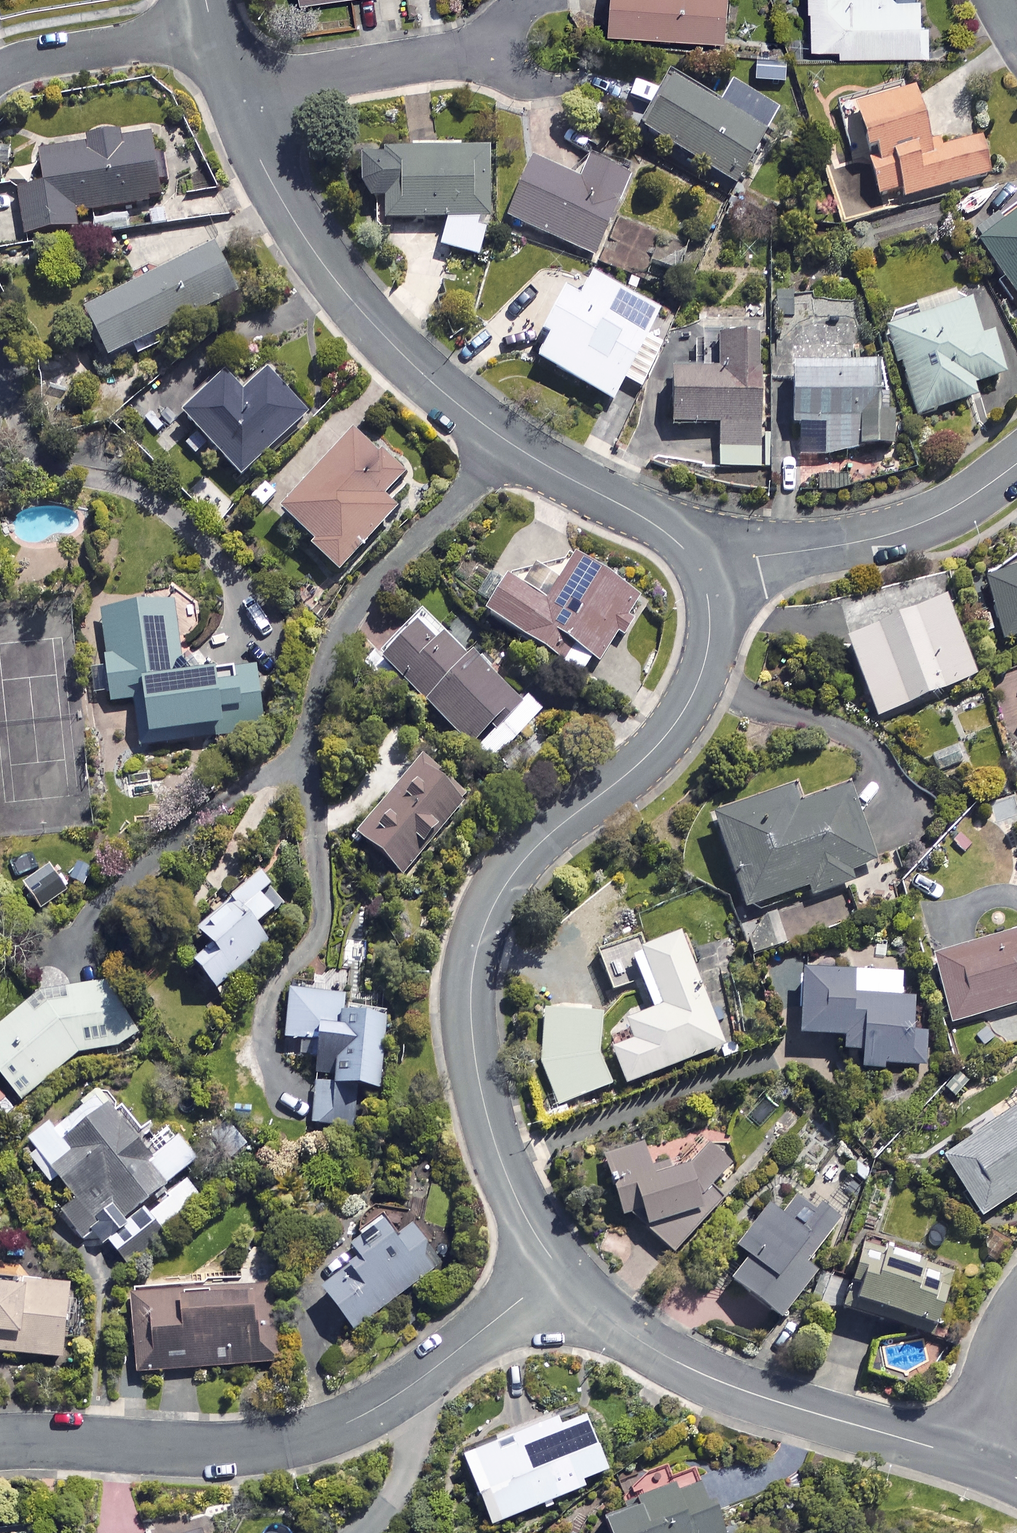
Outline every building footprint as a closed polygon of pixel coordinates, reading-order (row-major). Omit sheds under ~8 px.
[(607,30),(723,34),(724,0),(608,0),(607,30)] [(809,46),(838,46),(838,54),(928,53),(927,20),(918,20),(918,0),(809,0),(809,46)] [(347,1),(324,5),(328,28),(351,25),(347,1)] [(724,101),(671,72),(639,132),(735,184),(774,113),(730,89),(724,101)] [(927,154),(910,92),(851,108),(875,197),(900,191),(902,199),(988,176),(978,141),(927,154)] [(113,138),(112,133),(85,137),(86,144),(38,151),(43,186),(17,190),(24,236),(81,227),(80,219),(164,206),(153,132),(113,138)] [(358,156),(359,190),(385,221),(445,220),(439,248),(475,259),(486,233),(484,152),(358,156)] [(628,176),(591,160),(579,187),(529,165),(505,220),(593,257),(628,176)] [(975,242),(1016,300),(1016,211),(975,242)] [(605,267),(641,282),(649,264),(679,277),(691,248),(625,220),(605,267)] [(234,296),(210,248),(82,313),(106,361),(234,296)] [(656,310),(591,275),(577,301),(562,292),(539,334),(547,338),(535,360),(611,402),(623,379),(639,388),(662,346),(642,335),(656,310)] [(977,338),(962,294),(882,321),(913,417),(974,397),(971,386),(1001,376),(988,334),(977,338)] [(754,337),(715,340),(717,370),(667,373),(671,426),(717,423),(720,469),(763,465),(754,337)] [(893,447),(891,395),(877,395),(876,367),(789,369),(791,455),(855,454),(855,447),(893,447)] [(308,415),(266,372),(242,395),(223,376),(180,417),(240,479),(308,415)] [(403,477),(354,432),(279,514),(311,543),(307,547),(336,573),(393,511),(382,501),(403,477)] [(561,578),(551,571),(504,580),(483,613),(585,679),(636,600),(573,559),(561,578)] [(984,580),(1002,642),(1016,637),(1016,570),(984,580)] [(974,677),(942,600),(843,641),(875,718),(974,677)] [(181,675),(173,602),(100,610),(110,704),(136,701),(141,746),(262,734),(256,668),(181,675)] [(520,702),(424,614),(380,663),(492,765),(542,711),(525,696),(520,702)] [(468,805),(420,761),(354,835),(402,878),(468,805)] [(794,807),(785,783),(708,811),(744,910),(807,887),(810,897),(850,883),(847,873),(873,864),(845,788),(794,807)] [(268,887),(258,875),(195,931),(208,946),(190,962),(215,990),(266,944),(252,928),(271,911),(258,896),(268,887)] [(789,943),(774,910),(742,924),(757,957),(789,943)] [(930,958),(950,1024),(1016,1004),(1016,932),(930,958)] [(724,1046),(679,933),(629,952),(652,1010),(625,1021),(633,1040),(611,1048),(625,1085),(724,1046)] [(621,943),(596,953),(612,994),(637,984),(621,943)] [(849,972),(798,971),(797,1036),(842,1037),(841,1052),(862,1052),(861,1065),(922,1066),(923,998),(848,997),(849,972)] [(102,983),(75,985),(37,1016),(28,1005),(0,1027),(0,1076),(19,1099),(83,1048),(95,1062),(138,1027),(102,983)] [(343,995),(287,992),(285,1040),(317,1041),(313,1125),(356,1127),(358,1088),(382,1089),(385,1017),(342,1015),(343,995)] [(599,1014),(557,1012),(542,1037),(551,1075),(562,1073),(568,1098),(616,1087),(599,1014)] [(154,1223),(164,1235),(205,1202),(182,1174),(198,1162),(178,1136),(152,1157),(117,1113),(93,1098),(53,1130),(47,1123),(27,1140),(68,1191),(53,1203),(83,1241),(98,1229),(117,1252),(154,1223)] [(939,1157),(980,1217),(1016,1191),(1016,1104),(939,1157)] [(634,1216),(674,1258),(749,1164),(718,1132),(686,1164),(649,1166),(639,1136),(602,1147),(621,1216),(634,1216)] [(812,1213),(780,1188),(734,1247),(745,1256),(727,1278),(780,1320),(821,1266),(809,1257),(838,1219),(819,1204),(812,1213)] [(420,1255),(426,1251),(409,1228),(393,1239),(379,1221),(347,1244),(357,1257),(318,1286),(350,1330),(431,1270),(420,1255)] [(948,1272),(855,1243),(835,1306),(928,1335),(948,1272)] [(69,1284),(0,1279),(0,1353),(63,1357),(69,1284)] [(277,1362),(269,1279),(128,1293),(136,1376),(277,1362)] [(606,1471),(584,1416),(559,1426),(556,1419),(462,1456),(489,1525),(584,1488),(581,1481),(606,1471)] [(723,1516),(790,1490),(774,1449),(600,1517),(606,1532),(730,1532),(723,1516)] [(198,1522),(157,1532),(200,1532),(198,1522)]
